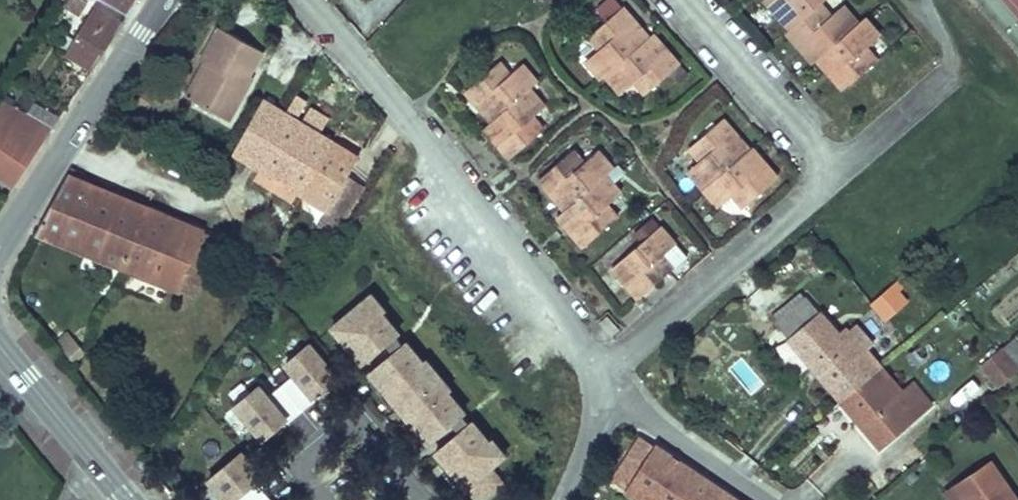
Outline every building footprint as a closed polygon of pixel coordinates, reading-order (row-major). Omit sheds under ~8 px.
[(63,10),(80,19),(92,0),(69,0),(63,10)] [(131,13),(139,0),(108,0),(131,13)] [(802,59),(807,55),(821,71),(824,69),(837,84),(832,89),(845,104),(881,73),(869,60),(879,51),(863,34),(860,37),(857,39),(842,22),(835,27),(825,15),(839,3),(836,0),(782,0),(769,11),(781,24),(784,22),(798,38),(795,40),(789,45),(802,59)] [(98,5),(68,54),(95,70),(124,21),(98,5)] [(665,69),(650,51),(646,55),(631,37),(638,32),(625,16),(589,47),(601,60),(591,68),(607,88),(611,85),(624,101),(633,93),(645,108),(681,79),(669,65),(665,69)] [(860,37),(845,19),(842,22),(857,39),(860,37)] [(798,38),(784,22),(781,24),(795,40),(798,38)] [(882,49),(866,31),(863,34),(879,51),(882,49)] [(218,72),(202,108),(240,124),(257,83),(255,82),(267,53),(219,32),(205,66),(206,66),(218,72)] [(653,49),(638,32),(631,37),(646,55),(650,51),(653,49)] [(669,65),(655,48),(653,49),(650,51),(665,69),(669,65)] [(821,71),(807,55),(802,59),(816,75),(818,73),(821,71)] [(206,66),(190,103),(202,108),(218,72),(206,66)] [(607,88),(591,68),(586,73),(603,92),(606,89),(607,88)] [(837,84),(824,69),(821,71),(818,73),(832,89),(837,84)] [(496,130),(492,133),(489,137),(504,155),(499,159),(510,172),(545,142),(536,132),(546,124),(530,105),(534,102),(538,99),(523,82),(513,90),(501,75),(467,104),(479,118),(483,115),(496,130)] [(541,97),(526,79),(523,82),(538,99),(541,97)] [(320,84),(298,117),(306,122),(276,165),(275,166),(347,213),(380,166),(314,126),(335,93),(320,84)] [(624,101),(611,85),(607,88),(606,89),(619,105),(624,101)] [(0,108),(0,176),(16,186),(53,128),(29,113),(6,98),(0,108)] [(36,102),(29,113),(53,128),(60,117),(36,102)] [(549,121),(534,102),(530,105),(546,124),(549,121)] [(274,104),(253,149),(276,165),(306,122),(298,117),(274,104)] [(496,130),(483,115),(479,118),(492,133),(496,130)] [(774,195),(763,182),(759,185),(745,168),(742,170),(729,154),(733,150),(720,134),(687,161),(698,175),(691,181),(719,216),(730,207),(742,221),(774,195)] [(504,155),(489,137),(484,141),(499,159),(504,155)] [(747,166),(733,150),(729,154),(742,170),(745,168),(747,166)] [(763,182),(749,164),(747,166),(745,168),(759,185),(763,182)] [(614,223),(623,214),(607,196),(612,192),(616,188),(600,171),(589,180),(576,166),(544,196),(555,208),(558,205),(574,223),(570,226),(566,229),(580,244),(574,249),(590,267),(625,235),(614,223)] [(618,186),(603,169),(600,171),(616,188),(618,186)] [(208,228),(72,172),(37,236),(181,293),(183,290),(196,295),(220,237),(207,232),(208,228)] [(719,216),(691,181),(687,184),(715,220),(719,216)] [(628,210),(612,192),(607,196),(623,214),(628,210)] [(574,223),(558,205),(555,208),(570,226),(574,223)] [(580,244),(566,229),(561,235),(574,249),(580,244)] [(679,263),(664,245),(661,248),(676,265),(679,263)] [(676,265),(661,248),(621,282),(634,296),(629,300),(641,315),(676,286),(666,274),(676,265)] [(634,296),(621,282),(616,286),(629,300),(634,296)] [(869,304),(877,312),(901,291),(893,282),(869,304)] [(374,286),(331,321),(463,485),(508,448),(374,286)] [(909,300),(901,291),(877,312),(885,322),(909,300)] [(840,403),(883,366),(868,349),(874,343),(856,323),(848,329),(845,326),(839,331),(820,310),(818,311),(805,296),(771,324),(840,403)] [(73,332),(61,336),(69,358),(81,354),(73,332)] [(306,336),(286,355),(296,371),(268,390),(261,378),(232,398),(263,438),(316,392),(338,369),(306,336)] [(1017,371),(1017,369),(1001,350),(979,369),(997,389),(1017,371)] [(902,389),(883,366),(840,403),(879,449),(933,403),(913,380),(902,389)] [(206,473),(229,499),(292,499),(287,494),(272,496),(257,478),(262,469),(241,445),(206,473)] [(990,460),(950,489),(958,499),(1017,499),(990,460)] [(664,467),(643,499),(714,499),(664,467)] [(950,489),(944,492),(950,499),(958,499),(950,489)]
